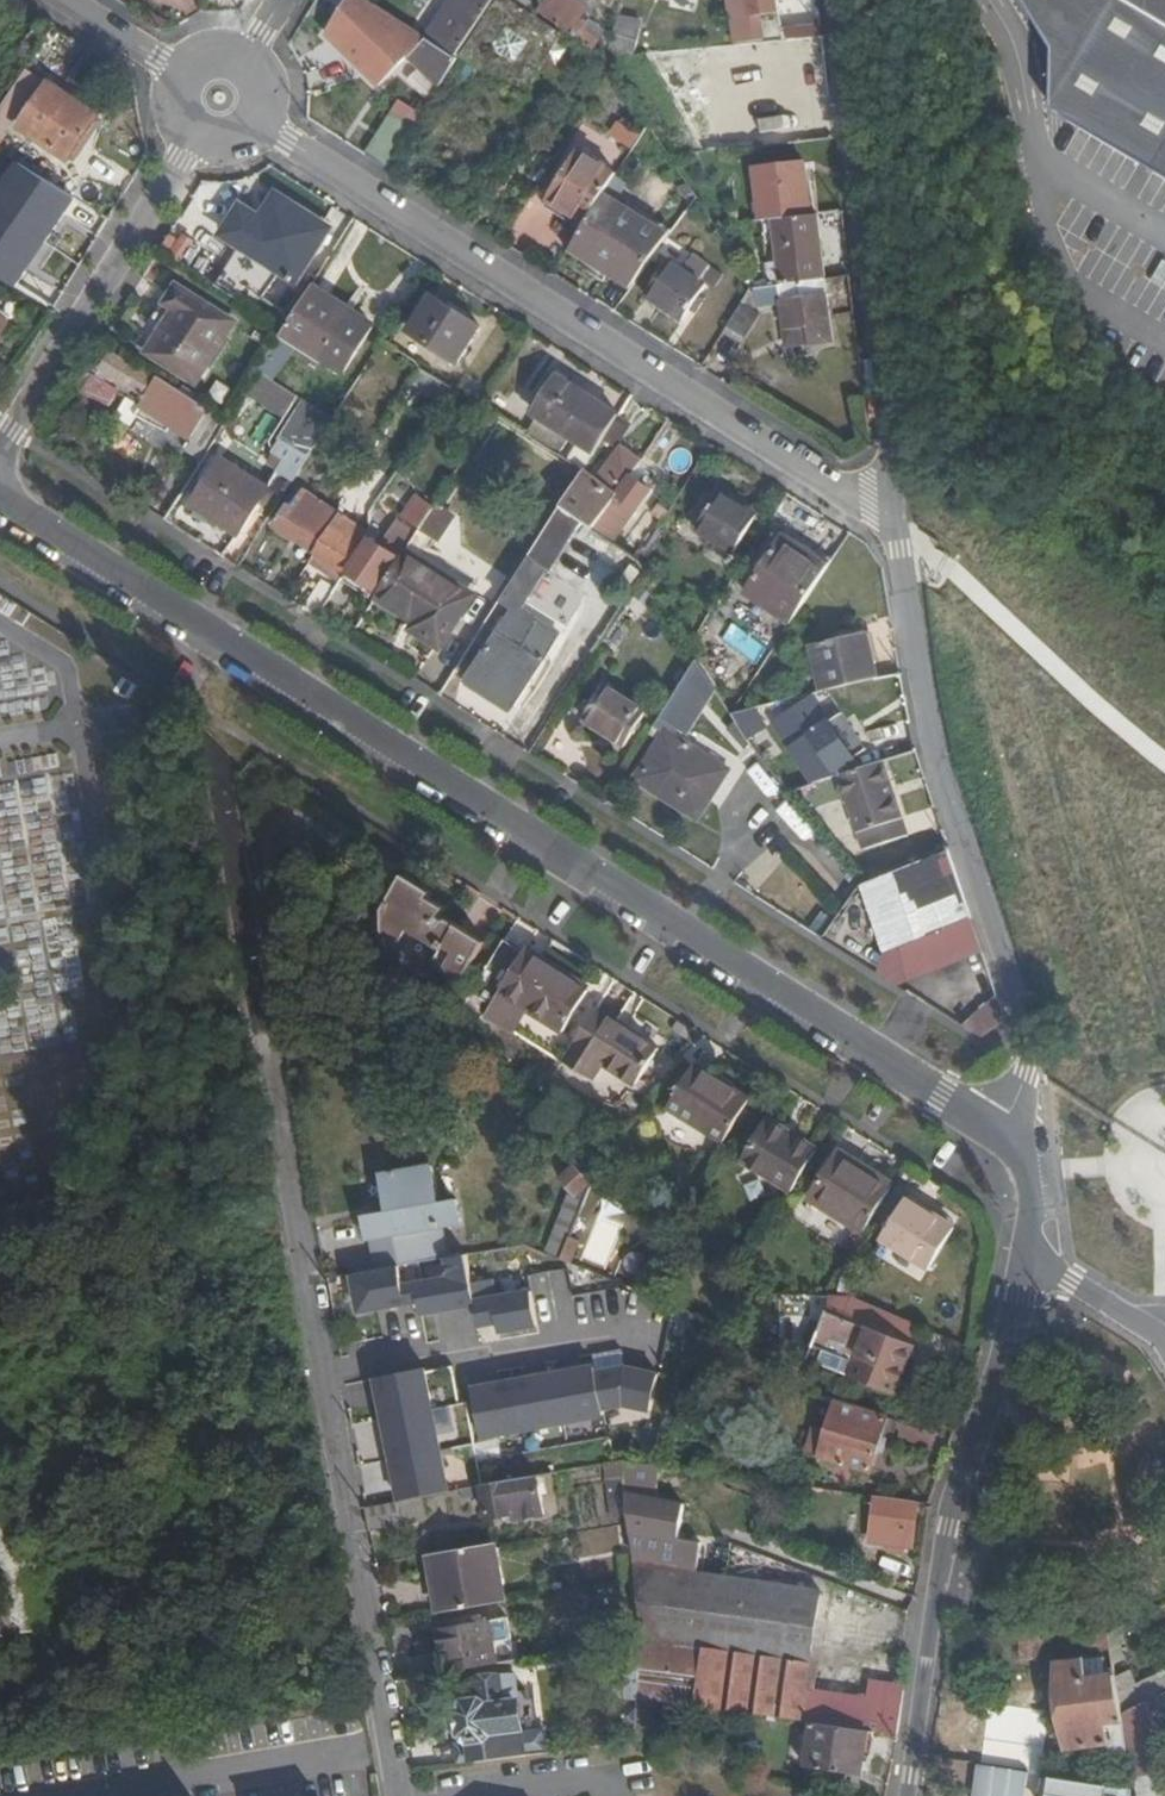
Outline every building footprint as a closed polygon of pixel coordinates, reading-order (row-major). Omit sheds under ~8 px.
[(402,23),(386,38),(377,32),(388,14),(366,0),(355,0),(349,10),(345,7),(327,24),(336,34),(350,48),(348,52),(361,66),(366,62),(382,80),(392,70),(405,56),(440,87),(450,71),(457,61),(458,59),(429,41),(402,23)] [(429,41),(458,59),(495,0),(456,0),(429,41)] [(458,59),(457,61),(472,70),(512,95),(554,26),(528,11),(510,0),(495,0),(458,59)] [(528,11),(533,2),(530,0),(510,0),(528,11)] [(591,49),(600,38),(583,25),(592,12),(575,0),(548,0),(539,12),(591,49)] [(733,45),(778,40),(774,0),(728,0),(733,45)] [(1129,0),(1047,0),(1058,16),(1073,119),(1164,174),(1164,22),(1129,0)] [(1164,22),(1164,0),(1129,0),(1164,22)] [(640,24),(616,19),(607,59),(633,56),(640,24)] [(324,42),(336,34),(327,24),(317,33),(324,42)] [(554,26),(512,95),(506,103),(514,108),(562,32),(554,26)] [(785,29),(786,39),(819,36),(818,26),(785,29)] [(575,39),(567,34),(556,51),(565,57),(575,39)] [(465,80),(472,70),(457,61),(450,71),(465,80)] [(392,70),(382,80),(378,84),(388,94),(402,80),(392,70)] [(23,127),(72,157),(98,116),(49,85),(23,127)] [(11,93),(0,111),(0,151),(1,151),(12,133),(7,130),(24,101),(11,93)] [(413,130),(421,117),(408,109),(400,121),(413,130)] [(620,119),(610,135),(636,150),(645,134),(620,119)] [(355,136),(349,145),(367,157),(373,147),(355,136)] [(588,223),(606,195),(617,177),(578,153),(549,198),(588,223)] [(775,220),(810,215),(804,165),(755,171),(760,222),(775,220)] [(15,217),(28,196),(0,177),(0,208),(15,217)] [(261,218),(241,205),(222,236),(298,285),(332,230),(277,194),(261,218)] [(633,285),(670,236),(606,195),(588,223),(572,247),(633,285)] [(770,270),(771,287),(826,280),(818,214),(810,215),(775,220),(780,269),(770,270)] [(629,292),(633,285),(572,247),(568,254),(629,292)] [(687,268),(676,263),(652,300),(686,320),(708,284),(704,280),(711,268),(694,257),(687,268)] [(833,342),(826,280),(771,287),(751,290),(754,307),(785,304),(787,329),(801,328),(802,346),(833,342)] [(199,382),(236,323),(177,285),(165,305),(173,311),(148,351),(199,382)] [(312,286),(285,329),(283,332),(324,358),(353,313),(312,286)] [(456,360),(478,326),(433,298),(411,332),(456,360)] [(761,318),(742,306),(725,333),(745,344),(761,318)] [(353,313),(324,358),(345,371),(374,326),(353,313)] [(801,328),(787,329),(788,342),(802,341),(801,328)] [(279,338),(259,371),(270,378),(290,344),(279,338)] [(209,408),(118,351),(106,368),(136,387),(130,397),(145,406),(173,423),(192,434),(209,408)] [(420,367),(413,379),(447,400),(454,388),(420,367)] [(88,373),(80,393),(112,404),(119,384),(88,373)] [(543,420),(531,437),(566,459),(576,442),(596,453),(604,441),(620,416),(560,378),(536,415),(543,420)] [(145,406),(130,397),(120,413),(136,422),(142,412),(145,406)] [(280,437),(310,456),(335,419),(302,398),(280,437)] [(353,399),(339,420),(353,428),(366,408),(353,399)] [(145,406),(142,412),(170,429),(173,423),(145,406)] [(205,457),(228,419),(209,408),(192,434),(186,445),(205,457)] [(620,416),(604,441),(617,449),(632,425),(620,416)] [(511,448),(484,430),(438,501),(467,519),(511,448)] [(576,442),(566,459),(584,470),(596,453),(576,442)] [(617,449),(596,482),(586,497),(573,488),(559,510),(583,525),(594,533),(614,546),(649,489),(637,481),(630,477),(638,462),(617,449)] [(238,534),(267,489),(222,460),(193,504),(238,534)] [(365,463),(350,486),(370,499),(385,476),(365,463)] [(642,472),(637,481),(649,489),(655,480),(642,472)] [(586,497),(596,482),(583,473),(573,488),(586,497)] [(277,527),(316,550),(338,515),(340,512),(306,491),(298,502),(294,500),(277,527)] [(722,493),(696,534),(730,556),(756,515),(722,493)] [(400,517),(420,530),(434,508),(415,496),(400,517)] [(380,592),(376,598),(416,622),(412,630),(442,648),(477,595),(425,561),(451,519),(434,508),(420,530),(401,560),(380,592)] [(553,572),(583,525),(559,510),(501,600),(514,609),(470,679),(514,707),(560,635),(523,611),(548,570),(553,572)] [(315,552),(346,571),(367,539),(370,534),(338,515),(316,550),(315,552)] [(367,539),(346,571),(380,592),(401,560),(367,539)] [(792,624),(829,567),(783,539),(747,595),(792,624)] [(630,566),(614,584),(623,593),(639,575),(630,566)] [(306,608),(319,616),(332,595),(319,588),(306,608)] [(713,680),(715,683),(734,670),(708,634),(691,645),(699,657),(713,680)] [(821,693),(880,679),(869,634),(812,646),(815,660),(818,677),(821,693)] [(677,737),(713,680),(699,657),(653,727),(666,735),(638,778),(700,818),(729,771),(677,737)] [(818,677),(815,660),(800,662),(804,679),(818,677)] [(624,747),(647,709),(606,683),(581,722),(624,747)] [(837,777),(841,776),(837,770),(853,758),(811,698),(784,717),(791,728),(783,734),(817,783),(837,777)] [(837,777),(862,849),(905,837),(883,762),(841,776),(837,777)] [(969,922),(951,856),(864,888),(888,951),(969,922)] [(434,922),(443,908),(427,898),(430,892),(403,875),(379,911),(383,930),(400,941),(406,932),(436,951),(431,961),(459,979),(483,942),(449,921),(444,921),(441,926),(434,922)] [(969,922),(888,951),(901,986),(979,958),(969,922)] [(506,938),(472,993),(490,1005),(500,989),(560,1028),(585,988),(506,938)] [(1000,1031),(992,1004),(965,1030),(985,1043),(1000,1031)] [(655,1048),(595,1010),(564,1058),(592,1076),(601,1062),(633,1082),(655,1048)] [(722,1145),(751,1099),(698,1066),(669,1112),(722,1145)] [(743,1158),(791,1190),(817,1149),(768,1118),(743,1158)] [(861,1233),(890,1186),(854,1163),(852,1167),(838,1157),(811,1201),(861,1233)] [(371,1239),(373,1239),(379,1272),(453,1259),(446,1225),(466,1222),(461,1196),(442,1200),(435,1165),(384,1174),(390,1209),(367,1213),(371,1239)] [(575,1171),(546,1251),(605,1273),(635,1193),(575,1171)] [(926,1267),(950,1228),(905,1201),(882,1240),(926,1267)] [(466,1257),(453,1259),(379,1272),(353,1277),(359,1314),(418,1303),(420,1316),(475,1306),(479,1328),(497,1324),(498,1333),(536,1326),(530,1293),(495,1299),(491,1281),(471,1285),(466,1257)] [(810,1360),(893,1394),(911,1349),(828,1316),(810,1360)] [(603,1410),(624,1406),(649,1411),(658,1375),(625,1367),(596,1373),(595,1367),(472,1391),(481,1439),(604,1415),(603,1410)] [(377,1379),(401,1501),(403,1500),(417,1498),(449,1492),(425,1369),(377,1379)] [(836,1401),(819,1455),(870,1471),(886,1417),(836,1401)] [(713,1541),(678,1537),(683,1501),(654,1498),(650,1464),(621,1461),(624,1479),(628,1516),(634,1562),(709,1572),(713,1541)] [(581,1481),(579,1468),(553,1473),(556,1485),(581,1481)] [(545,1514),(538,1476),(482,1486),(488,1518),(512,1514),(513,1519),(545,1514)] [(611,1517),(628,1516),(624,1479),(607,1480),(611,1517)] [(421,1520),(417,1498),(403,1500),(407,1522),(421,1520)] [(401,1501),(367,1507),(371,1529),(407,1522),(403,1500),(401,1501)] [(871,1519),(869,1540),(911,1545),(916,1510),(873,1504),(871,1519)] [(496,1543),(427,1554),(437,1612),(505,1601),(496,1543)] [(897,1733),(903,1690),(875,1685),(873,1700),(808,1691),(821,1589),(817,1588),(818,1575),(743,1545),(743,1551),(739,1576),(709,1572),(634,1562),(635,1580),(642,1639),(638,1698),(811,1721),(869,1729),(897,1733)] [(444,1673),(498,1663),(491,1621),(436,1630),(444,1673)] [(1128,1758),(1121,1716),(1113,1673),(1086,1678),(1082,1660),(1056,1664),(1070,1749),(1109,1743),(1112,1761),(1128,1758)] [(1113,1673),(1121,1716),(1149,1701),(1150,1700),(1142,1684),(1133,1688),(1129,1669),(1113,1673)] [(470,1763),(524,1756),(514,1674),(473,1679),(476,1703),(464,1704),(457,1714),(459,1732),(468,1738),(470,1763)] [(1149,1701),(1121,1716),(1128,1758),(1131,1777),(1162,1772),(1149,1701)] [(869,1729),(811,1721),(804,1765),(862,1772),(869,1729)] [(1029,1768),(977,1766),(975,1795),(1028,1795),(1029,1768)] [(1135,1795),(1164,1795),(1164,1788),(1162,1772),(1131,1777),(1133,1786),(1135,1795)] [(1113,1785),(1056,1778),(1054,1795),(1111,1795),(1113,1785)]
